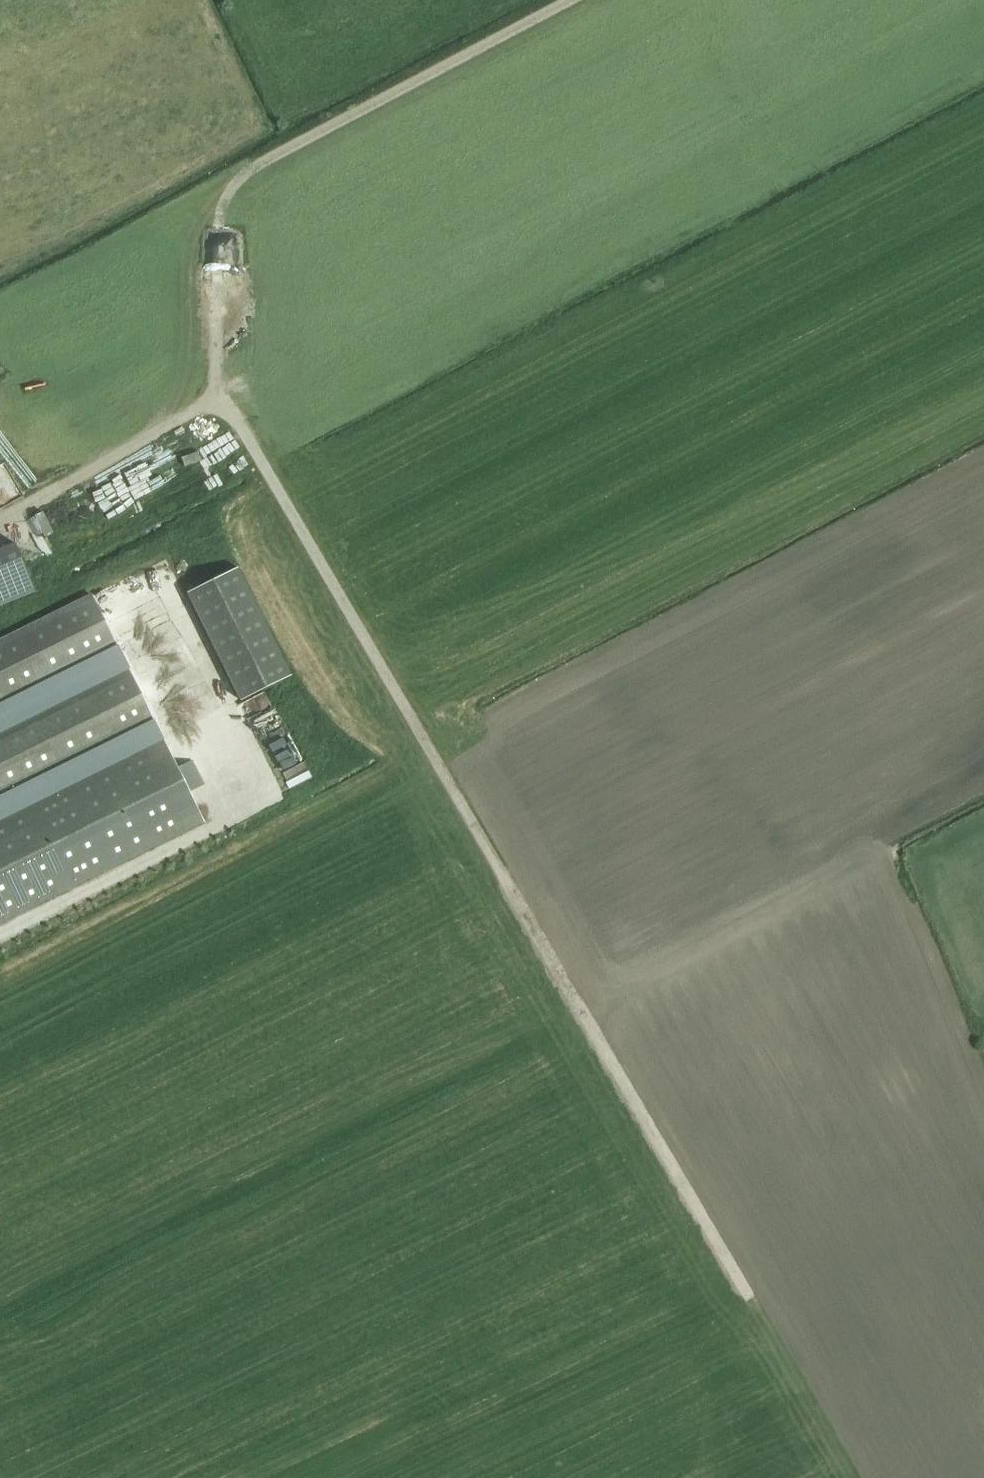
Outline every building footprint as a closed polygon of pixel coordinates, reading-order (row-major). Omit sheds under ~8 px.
[(19,487),(1,463),(0,464),(0,502),(19,487)] [(35,591),(15,543),(0,549),(0,605),(35,591)] [(185,593),(240,699),(290,674),(235,567),(185,593)] [(0,640),(0,703),(117,644),(91,595),(0,640)] [(154,718),(127,666),(0,730),(0,796),(154,718)] [(203,822),(162,738),(0,819),(0,922),(203,822)]
